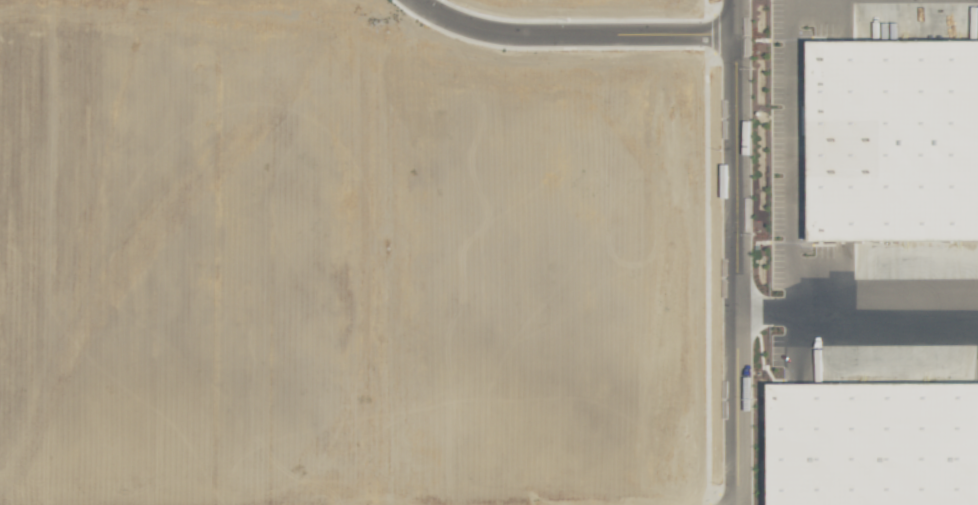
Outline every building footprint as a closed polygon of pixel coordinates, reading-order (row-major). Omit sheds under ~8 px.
[(811,104),(802,104),(802,135),(811,135),(812,239),(977,239),(977,38),(811,39),(811,104)] [(771,383),(771,504),(977,504),(977,382),(771,383)]
